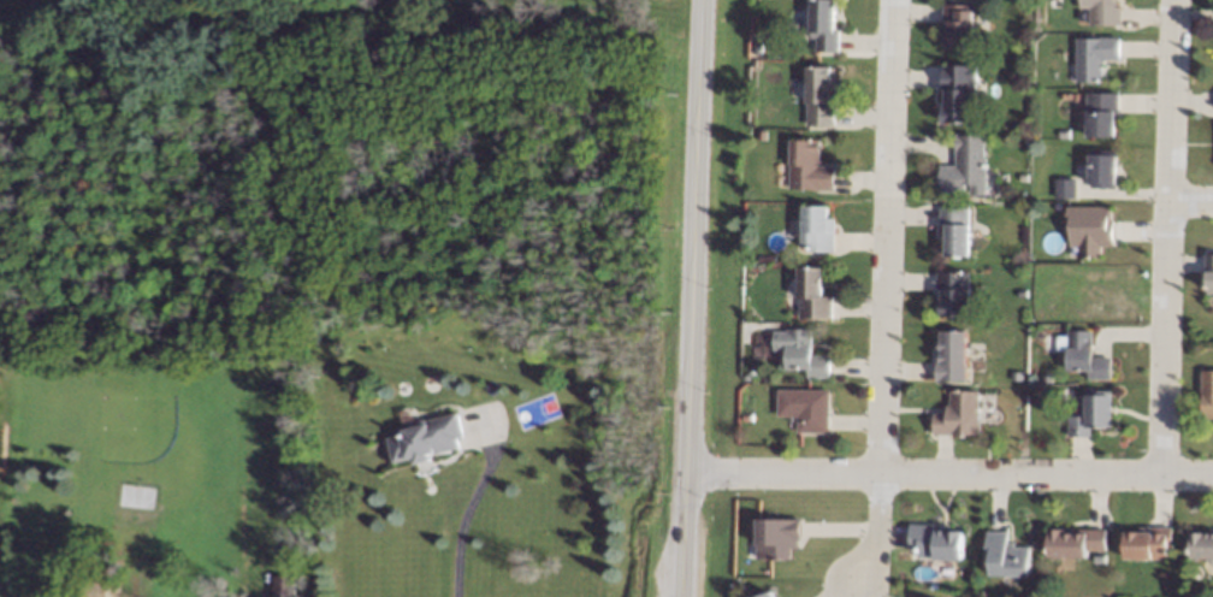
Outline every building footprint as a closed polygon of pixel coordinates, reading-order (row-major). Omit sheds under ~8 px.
[(807,16),(807,0),(835,0),(835,30),(839,30),(839,31),(839,52),(818,52),(816,52),(817,39),(811,37),(811,31),(811,17),(807,16)] [(1078,8),(1078,0),(1114,0),(1114,6),(1119,6),(1119,8),(1118,25),(1116,25),(1088,25),(1088,8),(1078,8)] [(974,5),(972,48),(947,47),(947,31),(942,31),(943,22),(943,5),(943,4),(974,5)] [(1118,41),(1118,57),(1118,60),(1102,60),(1102,64),(1101,64),(1101,83),(1078,82),(1075,82),(1075,39),(1090,39),(1097,39),(1097,36),(1118,37),(1118,41)] [(978,82),(975,82),(975,96),(977,97),(977,106),(975,108),(975,124),(942,124),(942,88),(942,66),(942,64),(947,64),(947,65),(972,65),(972,64),(978,64),(978,82)] [(834,105),(836,105),(836,107),(835,126),(834,126),(810,125),(806,125),(807,67),(835,67),(834,105)] [(1118,94),(1117,112),(1117,119),(1113,119),(1113,137),(1085,136),(1085,112),(1085,93),(1118,93),(1118,94)] [(1067,129),(1067,140),(1057,138),(1058,129),(1067,129)] [(960,135),(984,135),(984,156),(987,156),(986,194),(971,194),(971,185),(965,185),(965,191),(940,191),(940,166),(941,166),(955,166),(955,150),(955,134),(960,134),(960,135)] [(821,166),(835,167),(835,171),(835,189),(834,189),(791,188),(791,140),(821,140),(821,166)] [(1117,150),(1116,187),(1116,189),(1089,188),(1089,183),(1090,149),(1117,150)] [(1076,183),(1076,197),(1076,199),(1054,199),(1053,179),(1076,178),(1076,183)] [(828,218),(835,218),(835,231),(834,252),(829,252),(819,252),(813,252),(813,249),(803,249),(804,206),(828,206),(828,218)] [(968,256),(946,256),(946,225),(940,225),(940,207),(945,207),(969,207),(968,256)] [(1110,220),(1112,220),(1112,240),(1112,247),(1100,247),(1100,258),(1079,258),(1078,258),(1078,247),(1069,246),(1069,224),(1065,224),(1065,207),(1110,207),(1110,220)] [(1205,253),(1212,253),(1212,294),(1206,294),(1206,274),(1205,274),(1205,271),(1205,255),(1205,253)] [(823,295),(832,295),(832,318),(827,318),(800,318),(800,296),(800,266),(823,266),(823,295)] [(969,317),(941,317),(941,302),(936,302),(936,289),(936,273),(936,272),(969,272),(969,317)] [(1025,297),(1017,297),(1017,288),(1025,288),(1025,297)] [(788,329),(812,329),(811,355),(830,356),(829,376),(829,377),(809,377),(806,377),(806,370),(786,370),(787,329),(788,329)] [(968,380),(936,380),(936,379),(936,362),(936,355),(941,355),(941,330),(968,330),(968,380)] [(1091,343),(1091,344),(1091,357),(1108,356),(1111,356),(1111,378),(1108,378),(1088,378),(1088,370),(1066,370),(1066,349),(1055,349),(1055,336),(1067,336),(1067,330),(1069,330),(1091,330),(1091,343)] [(756,376),(748,382),(742,374),(751,368),(756,376)] [(1201,370),(1212,370),(1212,419),(1201,419),(1201,370)] [(829,413),(829,430),(829,432),(798,432),(799,421),(792,421),(792,415),(777,415),(777,389),(829,390),(829,413)] [(1022,398),(1010,397),(1010,389),(1022,389),(1022,398)] [(978,436),(951,436),(934,436),(934,412),(946,412),(946,404),(951,404),(951,391),(977,390),(978,436)] [(1110,427),(1090,426),(1090,437),(1089,437),(1070,436),(1067,436),(1067,416),(1087,416),(1087,391),(1087,390),(1111,391),(1110,427)] [(742,412),(748,413),(753,413),(753,420),(742,419),(742,412)] [(463,436),(461,437),(457,438),(460,448),(430,455),(432,461),(416,465),(415,457),(395,463),(394,462),(389,441),(387,438),(397,436),(396,433),(418,427),(418,425),(419,421),(425,419),(428,421),(455,414),(457,413),(463,436)] [(800,521),(800,536),(800,539),(799,539),(799,546),(791,546),(792,561),(771,561),(759,561),(758,516),(759,516),(800,515),(800,521)] [(939,526),(939,527),(949,527),(949,531),(952,530),(958,530),(959,532),(963,532),(961,561),(935,560),(935,558),(918,557),(918,550),(909,550),(909,548),(910,527),(910,525),(939,526)] [(1061,530),(1063,528),(1088,528),(1105,528),(1105,534),(1105,550),(1087,550),(1087,557),(1047,556),(1048,530),(1052,530),(1053,527),(1059,527),(1061,530)] [(1171,546),(1168,546),(1168,558),(1152,560),(1124,560),(1124,532),(1140,532),(1140,527),(1152,527),(1170,527),(1171,527),(1171,546)] [(989,531),(1004,531),(1007,531),(1007,540),(1014,542),(1013,546),(1030,546),(1029,575),(990,574),(990,561),(986,561),(986,530),(989,531)] [(1202,530),(1212,530),(1212,565),(1212,566),(1207,558),(1191,558),(1193,532),(1202,533),(1202,530)] [(1105,555),(1103,563),(1094,563),(1094,554),(1105,555)] [(294,577),(294,596),(271,596),(272,577),(294,577)]
